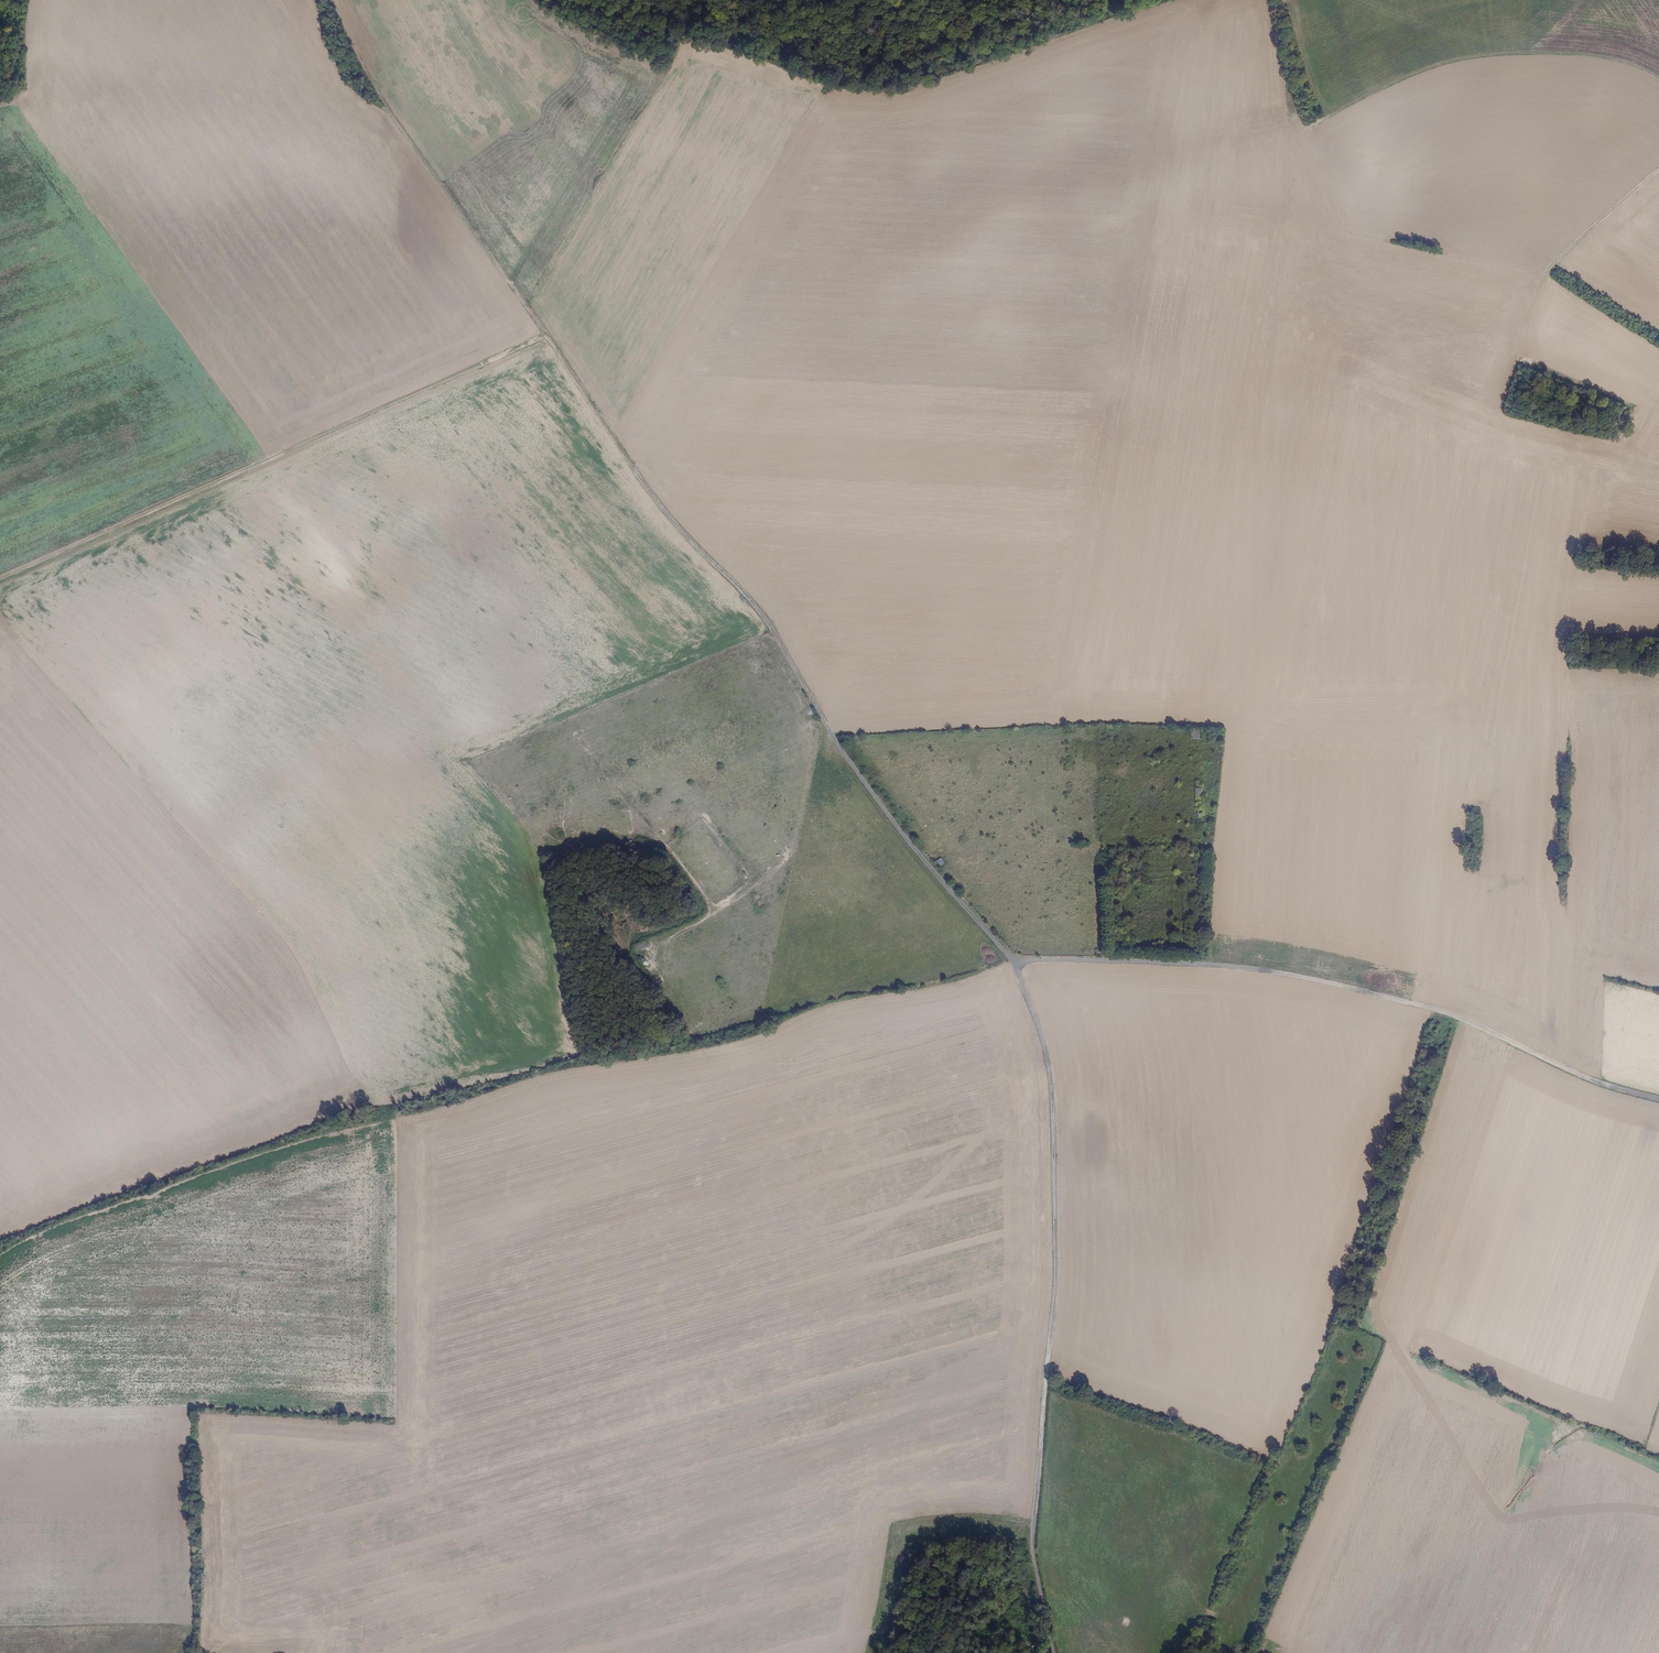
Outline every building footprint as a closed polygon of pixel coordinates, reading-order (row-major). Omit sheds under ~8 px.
[(1199,730),(1191,730),(1191,739),(1200,739),(1199,730)] [(941,858),(936,861),(940,866),(945,863),(941,858)] [(635,951),(649,946),(647,940),(633,946),(635,951)] [(640,959),(644,967),(648,965),(644,957),(640,959)]
